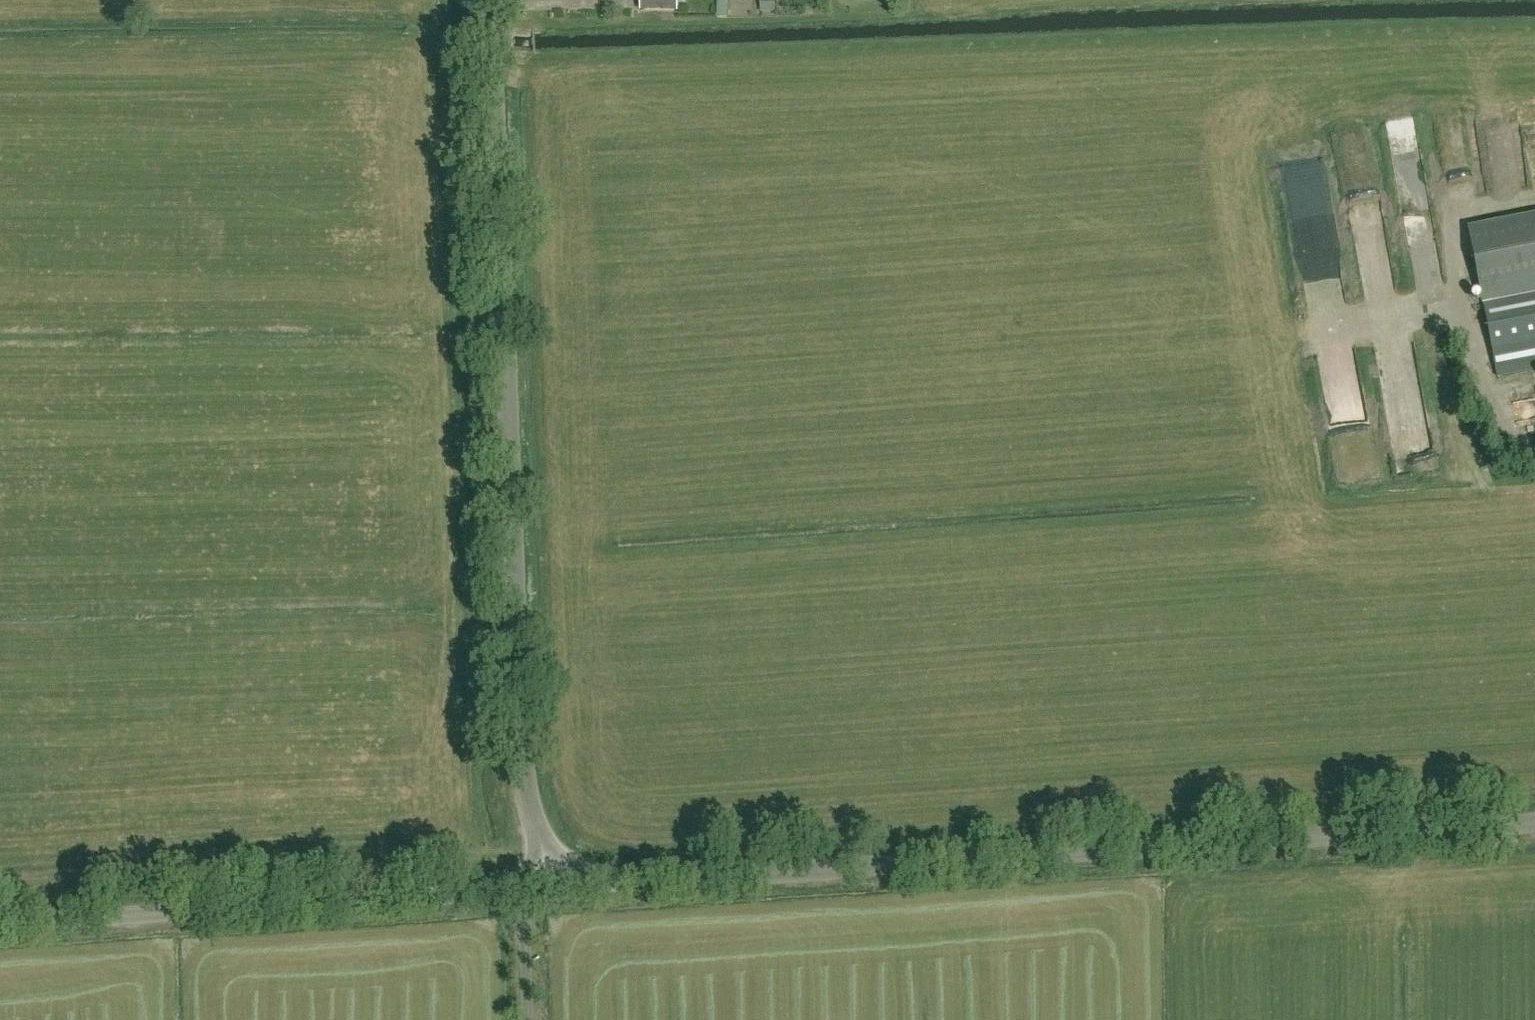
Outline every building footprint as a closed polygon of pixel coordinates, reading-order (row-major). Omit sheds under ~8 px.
[(640,10),(677,11),(678,0),(640,0),(640,10)] [(738,14),(759,14),(759,0),(738,0),(738,14)] [(775,0),(760,0),(760,12),(775,12),(775,0)] [(1520,160),(1497,161),(1500,209),(1523,207),(1520,160)] [(1469,234),(1497,378),(1534,371),(1534,221),(1469,234)]
